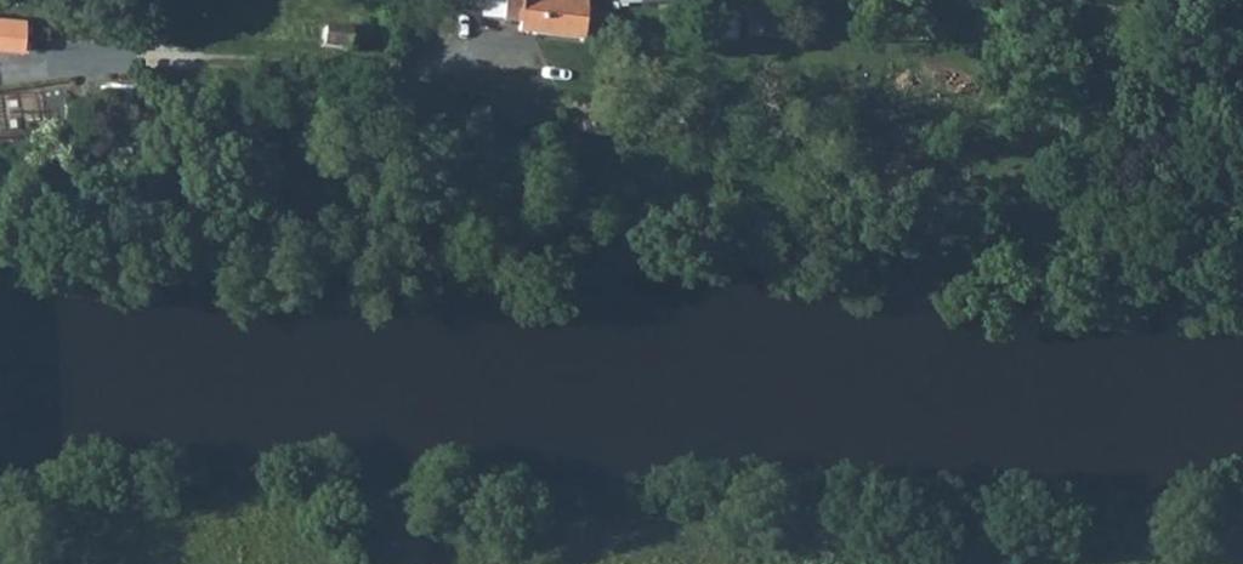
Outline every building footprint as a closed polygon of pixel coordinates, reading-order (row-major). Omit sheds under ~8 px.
[(479,18),(519,23),(518,33),(584,41),(588,0),(481,0),(479,18)] [(754,7),(750,36),(788,40),(791,11),(754,7)] [(26,52),(26,20),(0,18),(0,50),(26,52)] [(321,27),(319,48),(347,51),(348,30),(321,27)] [(37,28),(36,40),(48,42),(49,30),(37,28)] [(1056,164),(1054,177),(1072,179),(1073,166),(1056,164)]
